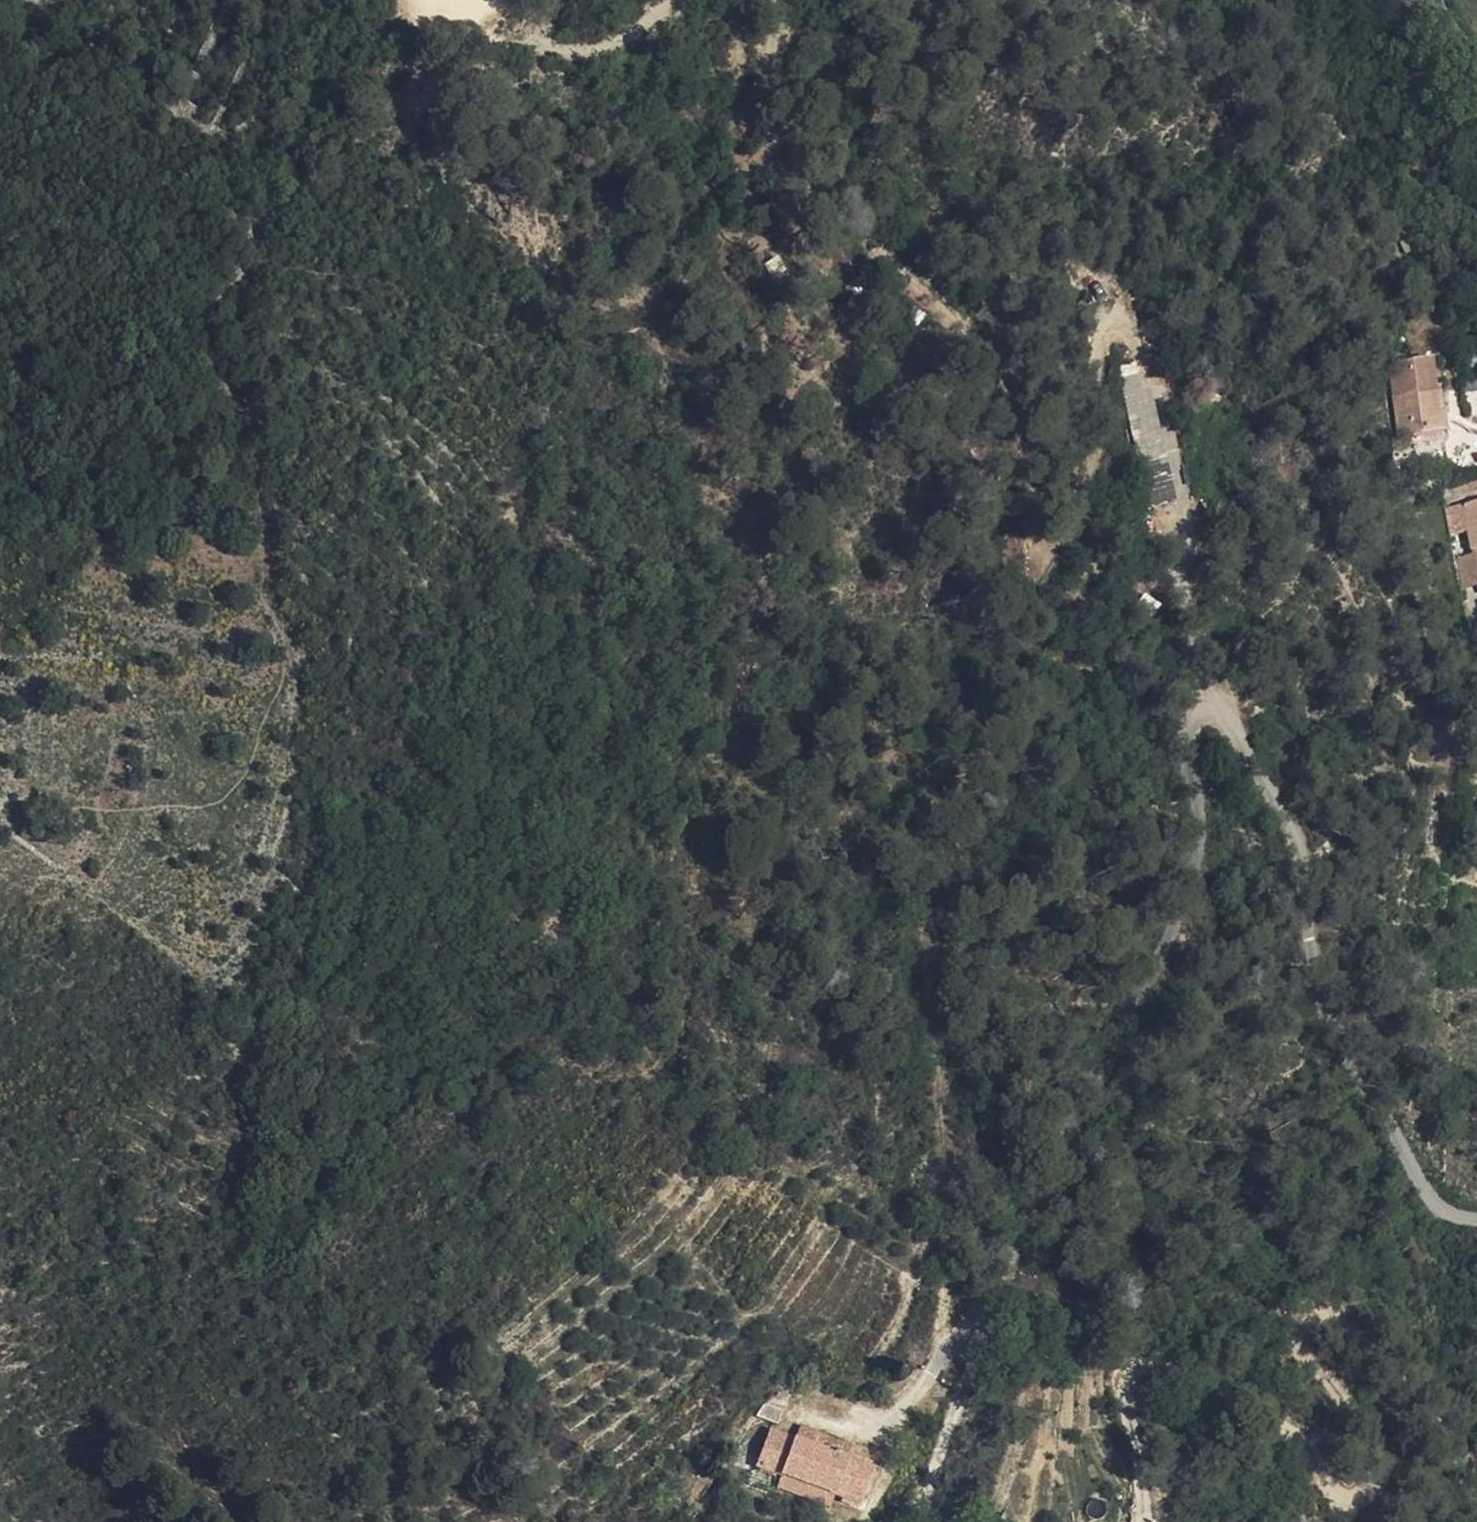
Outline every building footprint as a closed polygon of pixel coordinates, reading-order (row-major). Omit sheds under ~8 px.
[(1446,426),(1432,345),(1389,355),(1403,434),(1446,426)] [(1119,364),(1124,388),(1138,385),(1133,361),(1119,364)] [(1467,366),(1474,406),(1476,406),(1476,365),(1467,366)] [(1138,385),(1124,388),(1125,394),(1139,391),(1138,385)] [(1139,391),(1125,394),(1120,395),(1142,504),(1172,499),(1150,389),(1139,391)] [(1452,496),(1455,529),(1470,528),(1473,546),(1476,567),(1476,494),(1452,496)] [(1473,546),(1453,548),(1458,585),(1476,583),(1476,567),(1473,546)] [(877,1464),(798,1436),(781,1474),(861,1508),(877,1464)]
